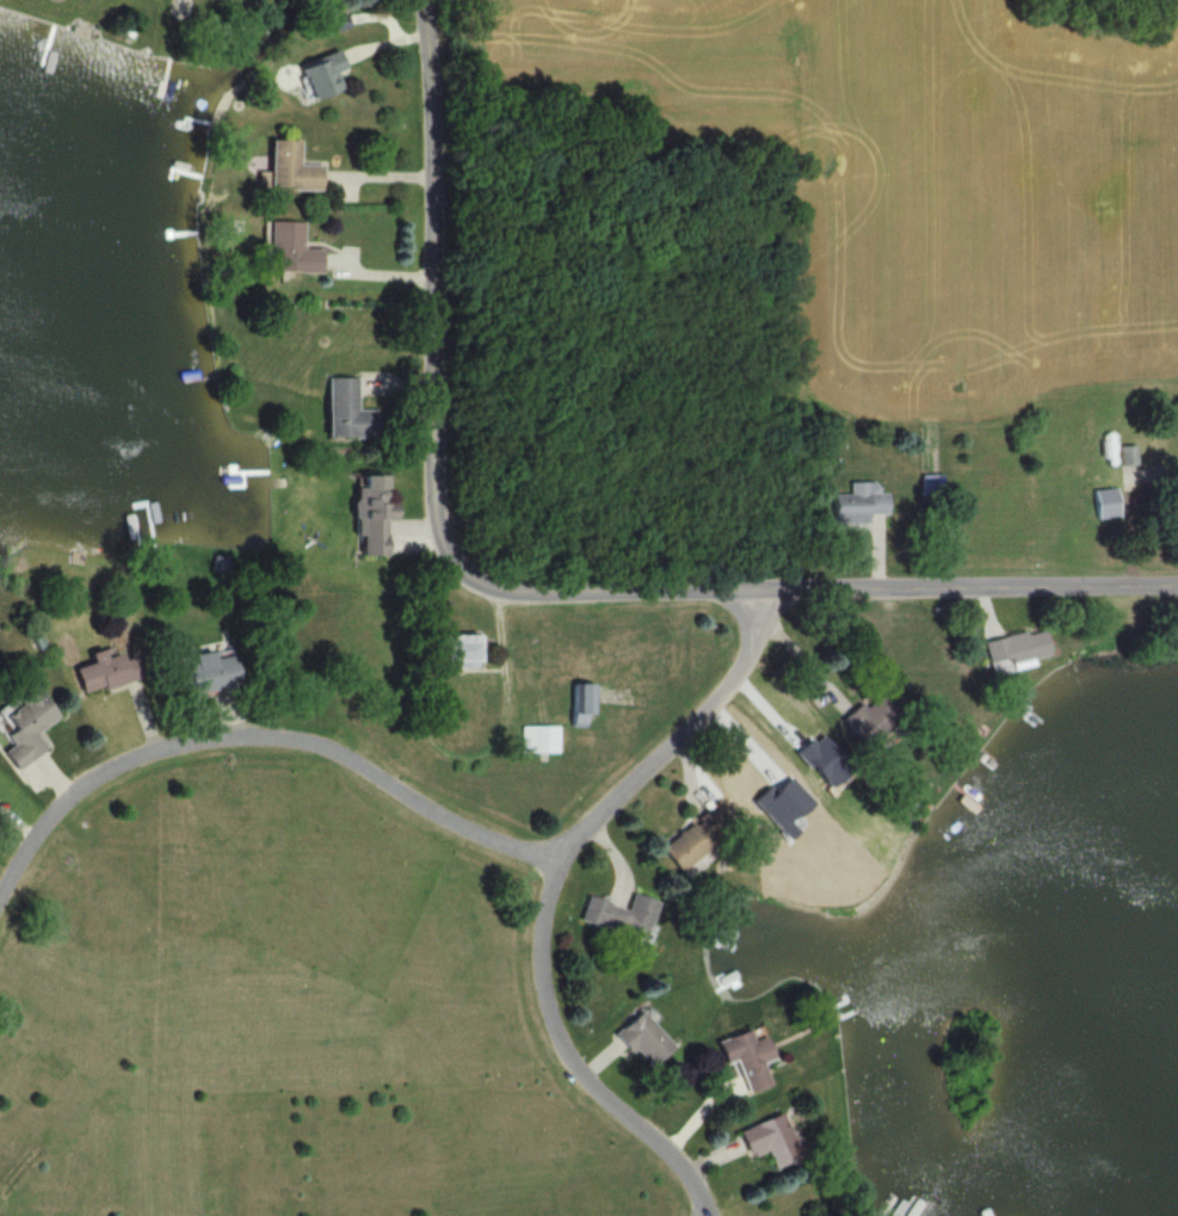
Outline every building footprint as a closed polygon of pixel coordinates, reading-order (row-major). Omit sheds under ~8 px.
[(338,91),(331,74),(341,70),(335,53),(297,68),(310,102),(338,91)] [(317,191),(318,167),(295,167),(296,142),(267,142),(266,190),(317,191)] [(319,251),(301,250),(301,224),(265,223),(264,273),(319,274),(319,251)] [(353,411),(353,379),(323,379),(323,439),(375,439),(375,411),(353,411)] [(1117,448),(1117,466),(1133,466),(1133,448),(1117,448)] [(381,521),(393,521),(393,504),(381,504),(381,477),(351,478),(352,538),(358,538),(358,557),(382,557),(381,521)] [(847,496),(829,496),(830,521),(885,520),(885,495),(865,495),(865,484),(846,484),(847,496)] [(1093,521),(1115,520),(1114,490),(1091,491),(1093,521)] [(980,643),(984,665),(1006,661),(1006,665),(1043,659),(1038,632),(980,643)] [(474,637),(432,637),(432,667),(474,667),(474,637)] [(90,666),(72,671),(79,696),(136,680),(129,657),(117,660),(114,648),(87,656),(90,666)] [(184,697),(236,689),(230,652),(190,658),(191,665),(179,667),(184,697)] [(582,729),(582,718),(588,718),(588,687),(568,687),(568,729),(582,729)] [(43,749),(32,735),(55,718),(33,689),(0,714),(0,727),(13,743),(0,753),(14,772),(43,749)] [(838,722),(863,747),(895,716),(875,696),(863,708),(857,702),(838,722)] [(554,755),(554,728),(517,728),(517,755),(554,755)] [(672,870),(728,831),(711,806),(655,845),(672,870)] [(575,921),(637,943),(652,902),(628,894),(623,910),(584,897),(575,921)] [(611,1035),(644,1069),(668,1045),(635,1012),(611,1035)] [(712,1041),(720,1064),(731,1060),(742,1093),(772,1084),(756,1038),(751,1040),(747,1029),(712,1041)] [(762,1151),(770,1170),(796,1158),(775,1113),(734,1132),(746,1158),(762,1151)]
